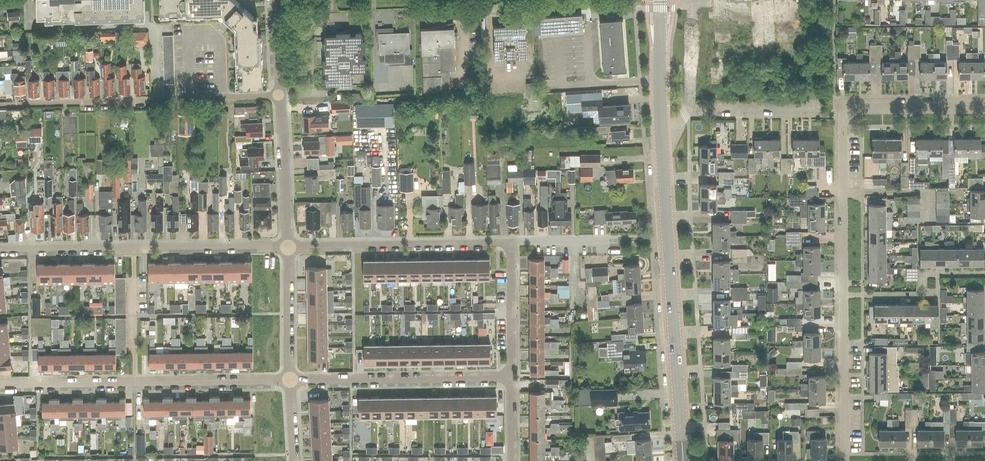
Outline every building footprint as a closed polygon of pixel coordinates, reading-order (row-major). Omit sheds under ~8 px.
[(146,14),(145,0),(37,0),(38,17),(146,14)] [(247,9),(237,0),(160,0),(160,13),(213,12),(213,15),(220,15),(228,21),(235,28),(235,36),(238,36),(240,88),(263,87),(262,34),(259,34),(258,16),(254,16),(247,9)] [(8,19),(21,18),(20,10),(8,11),(8,19)] [(542,35),(583,32),(582,14),(540,17),(542,35)] [(19,27),(19,19),(9,20),(9,28),(19,27)] [(612,72),(627,71),(623,19),(600,20),(604,73),(610,72),(610,74),(612,74),(612,72)] [(78,30),(78,21),(63,22),(63,30),(78,30)] [(456,70),(455,45),(455,36),(459,36),(458,32),(455,32),(455,28),(446,28),(445,25),(431,28),(432,29),(422,29),(424,87),(442,86),(442,96),(451,96),(450,71),(456,70)] [(519,58),(528,58),(527,38),(526,38),(526,32),(527,32),(527,25),(519,25),(519,29),(513,29),(513,26),(494,26),(494,33),(495,33),(495,39),(495,59),(504,59),(504,58),(507,58),(507,59),(516,58),(516,57),(519,57),(519,58)] [(413,64),(413,49),(410,49),(410,32),(387,33),(387,30),(379,30),(379,54),(385,54),(385,63),(405,62),(405,65),(413,64)] [(363,40),(363,34),(362,33),(361,32),(360,31),(359,31),(358,31),(357,32),(356,33),(356,34),(356,35),(351,35),(351,31),(337,32),(337,35),(325,35),(325,41),(324,42),(323,42),(323,43),(323,44),(323,46),(323,47),(323,48),(324,48),(325,49),(326,49),(326,59),(323,59),(324,73),(326,73),(327,77),(324,77),(324,85),(324,86),(325,86),(325,87),(326,87),(327,88),(329,87),(330,87),(331,86),(331,85),(331,84),(339,84),(339,87),(353,87),(353,84),(364,83),(364,86),(365,86),(366,85),(367,84),(367,83),(367,82),(366,81),(365,81),(364,81),(364,71),(367,71),(366,58),(363,58),(363,53),(366,53),(366,40),(363,40)] [(140,33),(132,33),(132,45),(141,44),(147,44),(147,32),(140,33)] [(54,44),(53,36),(43,36),(43,45),(54,44)] [(56,36),(56,44),(66,44),(66,36),(56,36)] [(24,64),(23,49),(8,51),(8,56),(16,55),(17,64),(24,64)] [(908,78),(908,62),(901,62),(901,51),(895,51),(895,57),(895,78),(908,78)] [(870,62),(863,62),(863,53),(857,53),(857,62),(857,78),(870,78),(870,62)] [(934,78),(934,53),(928,53),(928,62),(921,62),(921,78),(934,78)] [(947,61),(940,62),(940,53),(934,53),(934,78),(947,78),(947,61)] [(972,78),(972,53),(967,53),(967,61),(959,61),(959,78),(972,78)] [(979,61),(979,53),(972,53),(972,78),(984,78),(984,61),(979,61)] [(895,78),(895,57),(890,57),(890,62),(882,62),(882,78),(895,78)] [(857,78),(857,62),(847,62),(847,58),(838,58),(838,69),(844,69),(844,79),(857,78)] [(32,80),(32,72),(31,60),(26,60),(27,72),(27,80),(30,80),(30,96),(40,96),(40,86),(40,80),(32,80)] [(72,61),(72,71),(72,85),(75,85),(75,94),(85,94),(85,85),(86,85),(85,78),(80,78),(80,70),(79,70),(78,60),(72,61)] [(100,78),(95,78),(95,63),(87,63),(87,78),(90,78),(90,94),(100,93),(100,84),(101,84),(100,78)] [(115,77),(111,77),(111,63),(102,63),(102,69),(102,78),(105,78),(105,93),(115,93),(115,84),(116,84),(115,77)] [(146,76),(143,76),(142,66),(141,64),(139,63),(132,63),(132,68),(133,77),(135,77),(136,92),(146,92),(145,83),(146,83),(146,76)] [(131,77),(128,77),(127,65),(117,65),(117,69),(118,77),(120,77),(121,93),(130,92),(130,83),(131,83),(131,77)] [(55,79),(50,79),(50,71),(47,71),(42,71),(42,80),(45,80),(45,95),(55,95),(55,86),(55,79)] [(70,85),(70,79),(70,71),(57,71),(57,79),(60,79),(60,95),(70,94),(70,85)] [(27,96),(25,79),(25,75),(18,76),(18,72),(17,72),(12,73),(13,80),(15,80),(17,96),(27,96)] [(13,92),(13,80),(5,80),(5,92),(13,92)] [(537,83),(527,83),(527,93),(537,93),(537,83)] [(582,93),(566,95),(567,112),(583,111),(600,110),(599,106),(602,106),(601,92),(582,93)] [(351,112),(350,101),(332,102),(333,112),(351,112)] [(393,104),(356,105),(356,127),(393,126),(393,104)] [(602,106),(599,106),(600,110),(601,122),(612,122),(630,120),(629,104),(611,105),(603,106),(602,106)] [(130,117),(118,114),(116,123),(128,125),(130,117)] [(178,114),(178,134),(195,134),(195,115),(178,114)] [(316,116),(316,115),(304,116),(304,131),(329,130),(329,115),(316,116)] [(263,123),(247,124),(241,124),(242,130),(244,130),(245,135),(238,136),(238,142),(253,141),(252,136),(263,136),(263,123)] [(630,138),(631,136),(631,133),(630,131),(630,130),(628,130),(627,126),(611,128),(611,126),(598,126),(598,133),(607,132),(607,131),(611,131),(612,140),(630,139),(630,138)] [(42,128),(28,128),(28,142),(42,142),(42,128)] [(27,146),(26,133),(16,134),(17,147),(27,146)] [(353,134),(337,135),(337,143),(353,142),(353,134)] [(320,143),(320,141),(305,141),(305,154),(312,153),(313,155),(320,154),(328,153),(328,154),(335,153),(334,135),(325,136),(326,143),(320,143)] [(768,164),(768,139),(762,139),(762,137),(755,137),(755,139),(755,156),(762,156),(762,164),(768,164)] [(901,138),(887,139),(887,162),(893,162),(893,156),(901,156),(901,138)] [(929,161),(929,138),(916,138),(916,155),(910,155),(910,170),(917,170),(917,163),(930,163),(930,161),(929,161)] [(942,153),(942,139),(942,138),(929,138),(929,161),(930,161),(942,161),(942,172),(949,172),(949,157),(949,153),(942,153)] [(968,162),(968,155),(968,138),(955,138),(955,157),(949,157),(949,172),(949,187),(955,187),(955,162),(968,162)] [(968,138),(968,155),(981,155),(981,154),(984,154),(984,145),(981,145),(981,138),(968,138)] [(781,139),(768,139),(768,164),(768,167),(774,167),(774,156),(781,156),(781,139)] [(807,166),(807,139),(794,139),(794,156),(801,156),(801,166),(807,166)] [(819,139),(807,139),(807,166),(812,165),(812,155),(825,155),(825,145),(820,145),(819,139)] [(887,162),(887,139),(873,139),(873,156),(879,156),(879,162),(887,162)] [(717,153),(717,146),(717,140),(709,140),(709,146),(700,146),(700,159),(724,159),(724,153),(717,153)] [(163,156),(163,144),(152,144),(152,156),(163,156)] [(748,158),(748,144),(731,144),(731,158),(748,158)] [(264,159),(264,147),(257,148),(257,146),(249,147),(249,149),(242,149),(242,156),(249,156),(249,160),(246,160),(246,158),(240,158),(241,172),(259,171),(259,160),(264,159)] [(535,168),(535,149),(524,150),(524,168),(535,168)] [(581,154),(581,155),(581,166),(601,166),(600,154),(581,154)] [(581,166),(581,155),(560,156),(561,167),(570,167),(570,166),(581,166)] [(382,187),(381,167),(379,167),(379,156),(373,156),(373,167),(372,167),(373,187),(382,187)] [(107,173),(107,159),(97,159),(97,173),(107,173)] [(717,172),(717,165),(724,165),(724,159),(700,159),(700,172),(717,172)] [(476,183),(475,162),(464,162),(465,181),(465,184),(476,183)] [(501,184),(500,163),(487,164),(488,184),(501,184)] [(77,196),(77,165),(70,165),(70,171),(69,171),(69,196),(77,196)] [(179,192),(179,174),(173,174),(173,166),(163,165),(163,173),(164,173),(164,193),(170,193),(170,192),(179,192)] [(414,191),(414,172),(412,172),(411,167),(403,168),(403,173),(400,173),(400,191),(414,191)] [(329,179),(329,178),(336,177),(336,168),(317,169),(318,175),(306,175),(307,190),(319,190),(318,179),(329,179)] [(593,181),(593,168),(581,168),(581,181),(593,181)] [(524,181),(524,170),(523,170),(523,169),(508,169),(508,181),(512,181),(524,181)] [(547,178),(547,169),(537,170),(538,179),(547,178)] [(618,181),(634,180),(633,169),(606,170),(607,177),(609,177),(609,184),(618,184),(618,181)] [(536,181),(536,170),(524,170),(524,181),(536,181)] [(163,179),(163,173),(159,173),(159,174),(149,174),(148,182),(156,182),(156,179),(163,179)] [(362,197),(362,184),(363,184),(363,176),(354,175),(354,198),(362,197)] [(15,184),(11,184),(13,197),(17,196),(26,195),(27,195),(25,178),(15,180),(15,184)] [(451,178),(449,178),(443,178),(443,188),(443,193),(451,193),(451,178)] [(968,178),(968,188),(983,188),(983,178),(968,178)] [(53,196),(53,179),(45,179),(45,196),(53,196)] [(271,225),(271,197),(271,182),(253,183),(254,219),(255,219),(255,227),(256,227),(257,228),(260,228),(262,227),(269,227),(271,225)] [(199,229),(199,193),(199,183),(191,183),(191,210),(193,210),(193,214),(188,214),(188,229),(199,229)] [(701,185),(701,198),(725,197),(732,197),(732,188),(724,188),(724,191),(717,191),(717,184),(701,185)] [(548,225),(547,198),(547,186),(541,186),(541,210),(538,210),(538,225),(548,225)] [(443,193),(443,188),(437,188),(437,195),(425,197),(425,209),(427,209),(427,214),(428,226),(440,226),(440,216),(442,216),(442,203),(443,203),(443,195),(443,193)] [(983,190),(971,190),(971,198),(967,198),(967,203),(984,203),(984,190),(983,190)] [(113,214),(113,204),(112,191),(100,191),(100,207),(107,207),(107,214),(100,214),(100,230),(112,230),(112,223),(113,223),(113,214)] [(163,230),(163,210),(164,210),(163,192),(157,192),(157,210),(158,214),(152,214),(152,230),(163,230)] [(208,193),(200,193),(200,210),(208,210),(208,193)] [(219,229),(219,201),(219,193),(213,193),(213,201),(214,214),(208,214),(208,229),(219,229)] [(561,195),(561,225),(572,225),(571,211),(568,211),(567,193),(561,193),(561,195)] [(179,229),(179,201),(179,195),(173,195),(174,210),(168,210),(168,214),(168,230),(179,229)] [(464,214),(464,207),(464,195),(459,195),(456,195),(456,207),(449,207),(449,222),(452,222),(452,226),(461,226),(461,214),(464,214)] [(499,211),(501,211),(500,202),(496,202),(496,195),(489,195),(489,211),(490,211),(491,225),(500,225),(499,211)] [(561,225),(561,195),(553,195),(553,212),(550,212),(550,225),(561,225)] [(249,229),(249,202),(249,196),(244,196),(245,202),(244,202),(244,212),(240,212),(240,229),(249,229)] [(2,219),(10,219),(16,218),(16,213),(3,215),(2,212),(1,213),(0,208),(4,208),(3,197),(0,198),(0,219),(2,219)] [(54,231),(57,231),(58,230),(63,230),(63,221),(63,203),(63,197),(57,197),(57,202),(53,202),(53,214),(51,214),(52,230),(53,230),(54,231)] [(235,229),(234,202),(235,202),(235,197),(229,197),(229,203),(225,203),(226,229),(235,229)] [(717,210),(717,203),(725,203),(725,197),(701,198),(701,210),(717,210)] [(822,197),(819,197),(807,197),(791,197),(791,205),(802,205),(802,216),(825,216),(825,203),(822,203),(822,197)] [(534,210),(531,210),(531,198),(524,199),(524,225),(534,225),(534,210)] [(869,204),(869,217),(886,217),(886,204),(887,204),(887,198),(874,198),(874,204),(869,204)] [(147,230),(147,215),(147,199),(139,199),(139,214),(136,215),(136,230),(147,230)] [(70,214),(64,214),(64,223),(65,223),(65,231),(74,231),(74,223),(75,223),(74,203),(74,200),(70,200),(70,203),(70,214)] [(45,207),(44,202),(29,202),(29,216),(32,216),(32,223),(33,223),(33,231),(44,231),(44,223),(45,223),(45,215),(45,207)] [(332,226),(332,214),(337,214),(337,202),(310,202),(310,210),(307,210),(307,226),(309,228),(320,228),(320,226),(332,226)] [(130,203),(125,203),(119,204),(119,213),(118,213),(118,223),(119,223),(119,230),(131,230),(130,203)] [(342,227),(354,227),(353,203),(348,203),(348,211),(342,211),(342,227)] [(360,227),(371,227),(371,209),(370,209),(370,203),(365,203),(365,209),(360,209),(360,227)] [(967,203),(967,209),(971,209),(971,216),(970,216),(970,222),(984,222),(984,216),(984,203),(967,203)] [(89,224),(90,224),(90,215),(83,215),(83,204),(78,204),(78,222),(78,230),(83,230),(84,231),(88,231),(89,230),(89,224)] [(486,214),(488,214),(488,204),(472,204),(472,217),(474,217),(475,226),(486,225),(486,214)] [(518,211),(520,211),(520,204),(507,204),(507,219),(508,219),(508,225),(519,225),(518,211)] [(378,227),(394,226),(394,205),(378,205),(378,227)] [(628,211),(616,212),(606,212),(606,210),(594,211),(595,224),(607,223),(607,225),(628,223),(628,222),(636,221),(636,212),(628,212),(628,211)] [(825,229),(825,216),(802,216),(802,223),(809,223),(809,229),(825,229)] [(892,217),(886,217),(869,217),(869,230),(886,230),(892,230),(892,217)] [(16,230),(25,230),(25,218),(15,218),(16,230)] [(11,228),(10,219),(2,219),(0,219),(0,229),(11,228)] [(713,223),(713,236),(737,236),(737,235),(737,231),(730,231),(730,223),(713,223)] [(886,237),(886,230),(869,230),(869,243),(892,242),(892,237),(886,237)] [(744,235),(737,235),(737,236),(713,236),(713,249),(730,249),(730,242),(744,242),(744,235)] [(959,265),(958,248),(954,248),(954,241),(946,241),(946,248),(946,265),(959,265)] [(887,255),(886,248),(892,248),(892,242),(869,243),(870,255),(887,255)] [(946,265),(946,248),(939,248),(939,243),(933,243),(933,248),(933,265),(946,265)] [(984,248),(976,248),(976,243),(971,243),(971,248),(971,265),(984,265),(984,248)] [(933,265),(933,248),(926,248),(926,245),(921,245),(921,248),(920,248),(921,265),(933,265)] [(804,247),(804,254),(796,254),(796,260),(820,259),(820,247),(804,247)] [(971,265),(971,248),(958,248),(959,265),(971,265)] [(887,262),(887,255),(870,255),(870,268),(890,267),(890,262),(887,262)] [(479,278),(479,259),(467,260),(467,278),(479,278)] [(490,278),(490,259),(479,259),(479,278),(490,278)] [(544,267),(544,259),(528,259),(528,266),(530,266),(530,272),(559,272),(559,268),(544,267)] [(820,272),(820,259),(796,260),(797,266),(804,266),(804,273),(820,272)] [(338,260),(338,268),(354,268),(354,260),(338,260)] [(399,279),(398,260),(387,261),(387,279),(399,279)] [(410,279),(410,260),(398,260),(399,279),(410,279)] [(422,279),(421,260),(410,260),(410,279),(422,279)] [(433,279),(433,260),(421,260),(422,279),(433,279)] [(444,279),(444,260),(433,260),(433,279),(444,279)] [(456,278),(456,260),(444,260),(444,279),(456,278)] [(467,278),(467,260),(456,260),(456,278),(467,278)] [(376,279),(375,261),(364,261),(364,280),(376,279)] [(387,279),(387,261),(375,261),(376,279),(387,279)] [(713,261),(714,274),(739,274),(739,269),(730,269),(730,261),(713,261)] [(226,281),(226,262),(213,263),(214,281),(226,281)] [(239,281),(239,262),(226,262),(226,281),(239,281)] [(253,280),(252,262),(239,262),(239,281),(253,280)] [(162,282),(162,263),(149,263),(149,282),(162,282)] [(175,281),(175,263),(162,263),(162,282),(175,281)] [(188,281),(188,263),(175,263),(175,281),(188,281)] [(201,281),(201,263),(188,263),(188,281),(201,281)] [(214,281),(213,263),(201,263),(201,281),(214,281)] [(64,283),(64,264),(51,265),(51,283),(64,283)] [(77,283),(77,264),(64,264),(64,283),(77,283)] [(90,283),(90,264),(77,264),(77,283),(90,283)] [(103,282),(102,264),(90,264),(90,283),(103,282)] [(116,282),(116,278),(116,264),(102,264),(103,282),(115,282),(116,282)] [(625,265),(625,273),(618,273),(618,279),(640,278),(640,264),(625,265)] [(51,283),(51,265),(38,265),(38,283),(51,283)] [(327,278),(327,267),(308,267),(308,279),(327,278)] [(608,267),(592,268),(593,281),(596,281),(609,280),(608,267)] [(887,280),(887,273),(895,273),(894,267),(890,267),(870,268),(870,281),(887,280)] [(918,280),(918,268),(907,268),(907,280),(918,280)] [(559,277),(559,272),(530,272),(530,285),(544,285),(544,279),(551,279),(551,277),(559,277)] [(730,287),(730,280),(739,280),(739,274),(714,274),(714,287),(730,287)] [(327,290),(327,278),(308,279),(308,290),(327,290)] [(641,291),(640,278),(618,279),(619,293),(621,292),(641,291)] [(559,297),(559,293),(544,293),(544,285),(530,285),(530,297),(544,297),(551,297),(559,297)] [(559,285),(559,293),(559,297),(569,297),(569,285),(559,285)] [(776,301),(776,288),(768,288),(768,301),(776,301)] [(953,302),(953,296),(946,296),(946,289),(941,290),(942,302),(953,302)] [(967,289),(967,296),(963,296),(963,302),(984,302),(984,289),(967,289)] [(327,302),(327,290),(308,290),(309,302),(327,302)] [(820,290),(818,290),(804,290),(804,297),(796,297),(796,303),(820,303),(820,290)] [(530,310),(544,310),(544,297),(530,297),(530,310)] [(40,298),(32,298),(32,307),(32,315),(40,314),(40,307),(40,298)] [(714,300),(714,313),(743,313),(743,307),(730,307),(730,300),(714,300)] [(327,313),(327,302),(309,302),(309,313),(327,313)] [(984,315),(984,302),(963,302),(963,308),(968,308),(968,315),(984,315)] [(103,303),(90,303),(90,306),(90,314),(90,315),(103,315),(103,303)] [(642,303),(632,304),(627,304),(628,312),(620,312),(621,318),(643,316),(642,303)] [(821,316),(820,303),(796,303),(796,309),(804,309),(804,316),(821,316)] [(888,321),(888,304),(875,304),(875,306),(870,306),(870,321),(882,321),(882,327),(888,327),(888,321)] [(900,321),(900,304),(888,304),(888,321),(895,321),(895,325),(901,325),(901,321),(900,321)] [(913,321),(913,304),(900,304),(900,321),(901,321),(908,321),(908,326),(913,326),(913,321)] [(926,321),(926,304),(913,304),(913,321),(926,321)] [(938,304),(926,304),(926,321),(931,321),(931,328),(939,328),(938,321),(938,304)] [(551,316),(544,316),(544,310),(530,310),(530,323),(544,323),(551,323),(559,323),(559,319),(551,318),(551,316)] [(598,319),(598,311),(588,312),(588,320),(598,319)] [(328,325),(327,313),(309,313),(309,325),(328,325)] [(743,319),(743,313),(714,313),(714,326),(730,326),(730,319),(743,319)] [(984,327),(984,315),(968,315),(968,322),(961,322),(961,328),(984,327)] [(644,330),(643,316),(621,318),(621,324),(629,323),(629,331),(644,330)] [(8,323),(0,324),(0,335),(9,334),(8,323)] [(544,336),(544,323),(530,323),(531,336),(544,336)] [(156,325),(150,325),(150,347),(150,367),(164,367),(164,352),(157,353),(157,347),(155,347),(155,338),(156,338),(156,325)] [(328,336),(328,325),(309,325),(309,336),(328,336)] [(984,340),(984,327),(961,328),(961,333),(968,333),(968,340),(967,340),(967,346),(980,346),(980,340),(984,340)] [(804,333),(804,340),(794,340),(794,346),(821,346),(821,333),(804,333)] [(9,334),(0,335),(0,346),(10,345),(9,334)] [(328,348),(328,336),(309,336),(309,348),(328,348)] [(559,341),(544,341),(544,336),(531,336),(531,348),(544,348),(551,348),(559,348),(559,341)] [(228,366),(227,337),(223,338),(223,346),(221,346),(221,352),(215,352),(215,366),(228,366)] [(240,366),(240,352),(234,352),(234,346),(232,346),(232,337),(227,337),(228,366),(240,366)] [(246,351),(240,352),(240,366),(254,366),(253,345),(253,337),(249,337),(249,345),(246,346),(246,351)] [(177,367),(176,338),(172,338),(172,346),(170,346),(170,352),(164,352),(164,367),(177,367)] [(189,367),(189,352),(183,352),(183,346),(181,346),(181,338),(176,338),(177,367),(189,367)] [(202,366),(202,338),(197,338),(197,346),(195,346),(195,352),(189,352),(189,367),(202,366)] [(215,366),(215,352),(208,352),(208,346),(206,346),(206,338),(202,338),(202,366),(215,366)] [(714,338),(714,351),(730,351),(730,338),(714,338)] [(90,339),(89,339),(86,339),(86,348),(84,348),(84,354),(78,354),(78,368),(91,368),(90,339)] [(104,368),(103,353),(97,353),(97,347),(95,347),(95,339),(90,339),(91,368),(104,368)] [(116,349),(116,344),(116,339),(112,339),(112,347),(110,347),(110,353),(103,353),(104,368),(117,368),(117,354),(116,354),(116,349)] [(53,369),(52,354),(46,354),(46,348),(44,348),(44,340),(39,340),(39,348),(39,369),(53,369)] [(65,368),(65,340),(64,340),(61,340),(61,348),(59,348),(59,354),(52,354),(53,369),(65,368)] [(78,368),(78,354),(72,354),(71,348),(69,348),(69,340),(65,340),(65,368),(78,368)] [(613,341),(607,341),(608,356),(617,356),(617,360),(624,359),(624,366),(625,372),(637,371),(637,369),(647,369),(645,351),(639,352),(639,350),(624,351),(623,340),(613,341)] [(434,363),(433,344),(422,345),(422,363),(434,363)] [(445,363),(445,344),(433,344),(434,363),(445,363)] [(457,363),(456,344),(445,344),(445,363),(457,363)] [(468,363),(468,344),(456,344),(457,363),(468,363)] [(480,362),(479,344),(468,344),(468,363),(480,362)] [(491,362),(491,344),(479,344),(480,362),(491,362)] [(10,345),(0,346),(0,357),(11,356),(10,345)] [(376,364),(376,345),(364,345),(365,364),(376,364)] [(388,364),(387,345),(376,345),(376,364),(388,364)] [(399,364),(399,345),(387,345),(388,364),(399,364)] [(411,364),(410,345),(399,345),(399,364),(411,364)] [(422,363),(422,345),(410,345),(411,364),(422,363)] [(821,359),(821,346),(794,346),(795,352),(804,352),(804,359),(821,359)] [(897,365),(897,346),(875,346),(875,353),(870,353),(870,391),(887,391),(887,390),(899,390),(899,365),(897,365)] [(980,346),(967,346),(967,352),(972,352),(972,359),(965,360),(965,365),(972,365),(984,365),(984,352),(980,352),(980,346)] [(774,347),(769,351),(773,356),(778,352),(774,347)] [(328,359),(328,348),(309,348),(310,359),(328,359)] [(531,361),(545,361),(544,348),(531,348),(531,361)] [(731,364),(730,351),(714,351),(714,364),(731,364)] [(11,356),(0,357),(0,368),(12,367),(11,356)] [(551,369),(545,369),(545,361),(531,361),(531,374),(545,374),(559,375),(559,370),(551,370),(551,369)] [(972,365),(972,378),(984,377),(984,365),(972,365)] [(809,376),(809,383),(801,383),(801,389),(826,389),(826,376),(809,376)] [(714,377),(714,390),(738,390),(738,384),(731,384),(731,377),(714,377)] [(972,378),(972,385),(964,385),(964,390),(984,390),(984,377),(972,378)] [(826,389),(801,389),(800,389),(801,395),(809,395),(809,402),(826,402),(826,389)] [(731,403),(731,396),(738,396),(738,390),(714,390),(714,403),(731,403)] [(618,405),(618,391),(575,391),(575,405),(618,405)] [(552,397),(545,397),(545,392),(530,392),(530,404),(545,404),(551,404),(560,404),(560,399),(552,399),(552,397)] [(215,421),(216,415),(215,396),(210,396),(210,400),(204,400),(204,418),(211,418),(212,428),(216,428),(216,427),(215,421)] [(227,418),(227,400),(220,400),(220,396),(215,396),(216,415),(220,415),(220,418),(227,418)] [(239,415),(239,396),(234,396),(234,400),(227,400),(227,418),(235,417),(235,415),(239,415)] [(251,413),(251,400),(244,400),(244,396),(239,396),(239,415),(243,415),(243,417),(251,417),(251,413)] [(486,415),(486,396),(474,397),(475,415),(486,415)] [(498,415),(497,396),(486,396),(486,415),(498,415)] [(157,419),(157,401),(150,401),(150,397),(144,397),(145,416),(145,422),(145,428),(150,428),(150,422),(149,422),(149,419),(157,419)] [(169,416),(168,397),(163,397),(164,401),(157,401),(157,419),(164,418),(164,416),(169,416)] [(180,418),(180,401),(173,401),(173,397),(168,397),(169,416),(173,416),(173,418),(180,418)] [(192,416),(192,397),(187,397),(187,400),(180,401),(180,418),(188,418),(188,416),(192,416)] [(204,418),(204,400),(197,400),(197,397),(192,397),(192,416),(196,416),(196,418),(204,418)] [(417,416),(417,397),(405,398),(406,416),(417,416)] [(429,416),(428,397),(417,397),(417,416),(429,416)] [(440,416),(440,397),(428,397),(429,416),(440,416)] [(452,416),(451,397),(440,397),(440,416),(452,416)] [(463,415),(463,397),(451,397),(452,416),(463,415)] [(475,415),(474,397),(463,397),(463,415),(475,415)] [(60,398),(55,399),(55,417),(55,422),(56,430),(60,430),(60,420),(67,420),(67,402),(60,402),(60,398)] [(74,402),(67,402),(67,420),(75,420),(75,417),(79,417),(79,398),(74,398),(74,402)] [(83,398),(79,398),(79,417),(79,421),(79,429),(83,429),(83,420),(91,419),(90,402),(83,402),(83,398)] [(97,402),(90,402),(91,419),(98,419),(98,417),(102,417),(102,398),(97,398),(97,402)] [(107,398),(102,398),(102,417),(102,421),(103,429),(107,429),(107,419),(114,419),(114,401),(107,402),(107,398)] [(126,416),(126,398),(121,398),(121,401),(114,401),(114,419),(121,419),(121,422),(126,422),(126,416)] [(371,417),(371,398),(359,398),(360,417),(371,417)] [(383,417),(382,398),(371,398),(371,417),(383,417)] [(394,416),(394,398),(382,398),(383,417),(394,416)] [(406,416),(405,398),(394,398),(394,416),(406,416)] [(55,417),(55,399),(50,399),(50,402),(43,402),(43,415),(43,420),(51,420),(51,418),(55,417)] [(329,399),(310,400),(311,412),(330,411),(329,399)] [(0,405),(0,416),(16,414),(15,403),(0,405)] [(530,416),(545,416),(545,404),(530,404),(530,416)] [(944,445),(944,433),(950,433),(950,427),(950,409),(944,409),(944,421),(931,421),(931,445),(944,445)] [(330,422),(330,411),(311,412),(312,423),(330,422)] [(650,428),(649,412),(638,412),(638,411),(619,413),(620,430),(639,429),(639,428),(650,428)] [(16,414),(0,416),(0,427),(17,425),(16,414)] [(545,427),(545,416),(530,416),(530,427),(545,427)] [(893,445),(893,429),(892,419),(887,419),(887,429),(880,429),(880,445),(893,445)] [(931,445),(931,421),(926,421),(926,429),(918,429),(918,445),(931,445)] [(969,445),(969,421),(964,421),(964,429),(956,429),(956,445),(969,445)] [(982,429),(975,429),(975,421),(969,421),(969,445),(982,445),(982,438),(984,438),(984,429),(982,429)] [(331,434),(330,422),(312,423),(312,435),(331,434)] [(17,425),(0,427),(0,438),(18,436),(17,425)] [(545,439),(545,427),(530,427),(531,439),(545,439)] [(734,440),(739,440),(739,429),(717,429),(717,441),(719,441),(719,458),(734,457),(734,440)] [(905,429),(893,429),(893,445),(906,445),(905,429)] [(812,440),(812,449),(807,449),(807,457),(826,457),(826,438),(820,438),(819,430),(807,431),(807,440),(812,440)] [(792,443),(799,443),(799,431),(784,431),(784,439),(778,439),(778,457),(793,457),(792,443)] [(763,443),(769,443),(769,432),(754,432),(754,439),(748,439),(748,457),(763,457),(763,443)] [(332,445),(331,434),(312,435),(313,446),(332,445)] [(205,453),(214,453),(214,444),(214,435),(208,435),(205,435),(205,444),(205,453)] [(18,436),(0,438),(0,449),(19,447),(18,436)] [(545,451),(545,439),(531,439),(531,451),(545,451)] [(636,440),(637,453),(652,452),(651,439),(636,440)] [(332,457),(332,445),(313,446),(314,458),(332,457)] [(545,451),(531,451),(531,460),(545,460),(545,451)] [(652,452),(637,453),(637,460),(652,460),(652,452)]
